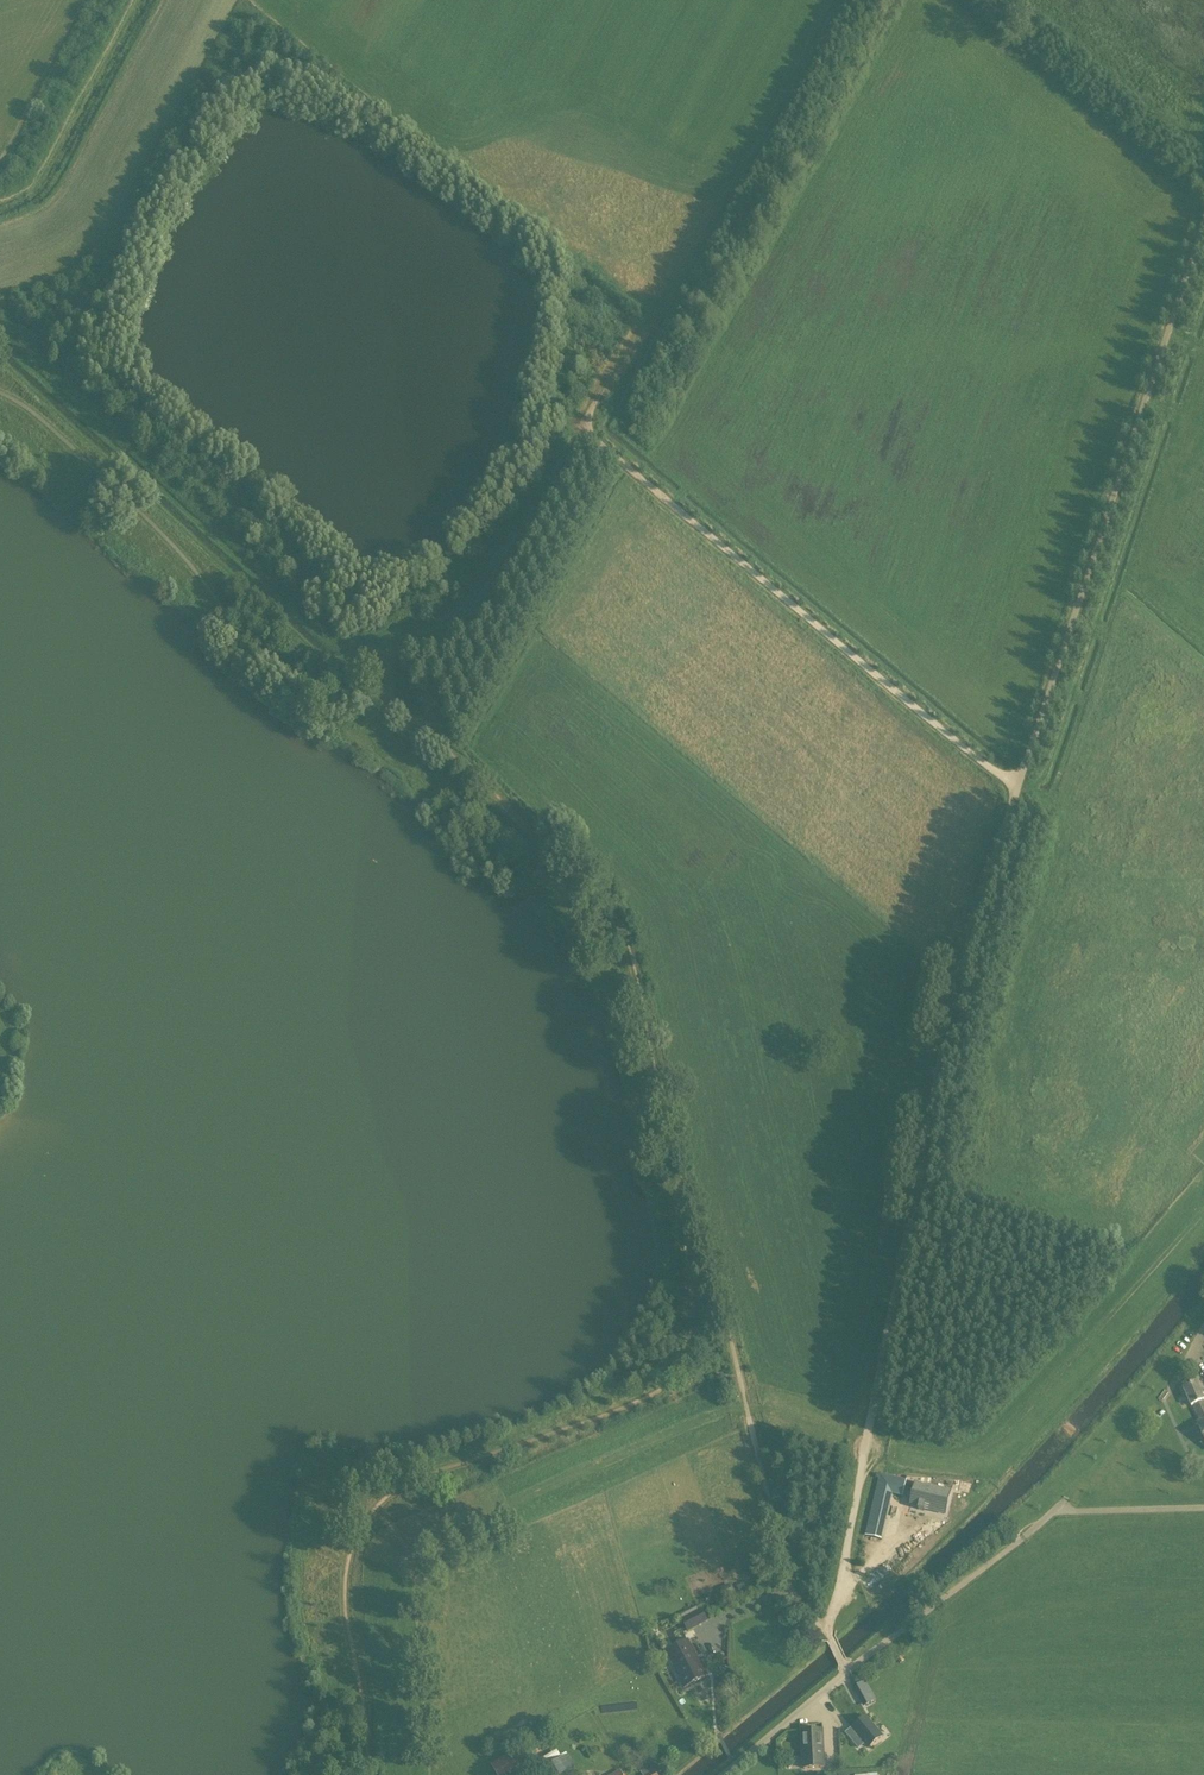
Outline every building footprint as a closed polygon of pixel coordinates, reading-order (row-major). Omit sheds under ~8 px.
[(1203,1439),(1203,1402),(1203,1401),(1203,1397),(1197,1382),(1183,1388),(1191,1407),(1193,1406),(1196,1414),(1198,1413),(1201,1421),(1197,1423),(1203,1439)] [(880,1474),(865,1536),(881,1539),(892,1493),(903,1496),(907,1480),(880,1474)] [(918,1483),(913,1506),(947,1514),(952,1491),(918,1483)] [(688,1633),(708,1622),(701,1609),(681,1619),(688,1633)] [(684,1688),(708,1676),(702,1665),(701,1665),(688,1641),(666,1652),(667,1654),(669,1653),(673,1661),(671,1662),(676,1671),(675,1672),(684,1688)] [(862,1699),(866,1705),(875,1701),(871,1694),(862,1699)] [(639,1703),(603,1704),(604,1712),(639,1710),(639,1703)] [(866,1717),(852,1729),(860,1738),(854,1743),(859,1749),(865,1744),(868,1748),(882,1737),(866,1717)] [(804,1769),(824,1768),(822,1730),(802,1731),(804,1769)] [(534,1756),(551,1746),(544,1734),(527,1744),(534,1756)] [(516,1751),(508,1756),(515,1767),(523,1762),(516,1751)] [(537,1763),(542,1774),(559,1774),(575,1769),(569,1751),(537,1763)] [(659,1768),(653,1759),(641,1766),(644,1771),(640,1773),(642,1774),(665,1774),(666,1774),(662,1768),(661,1769),(660,1768),(659,1768)]
